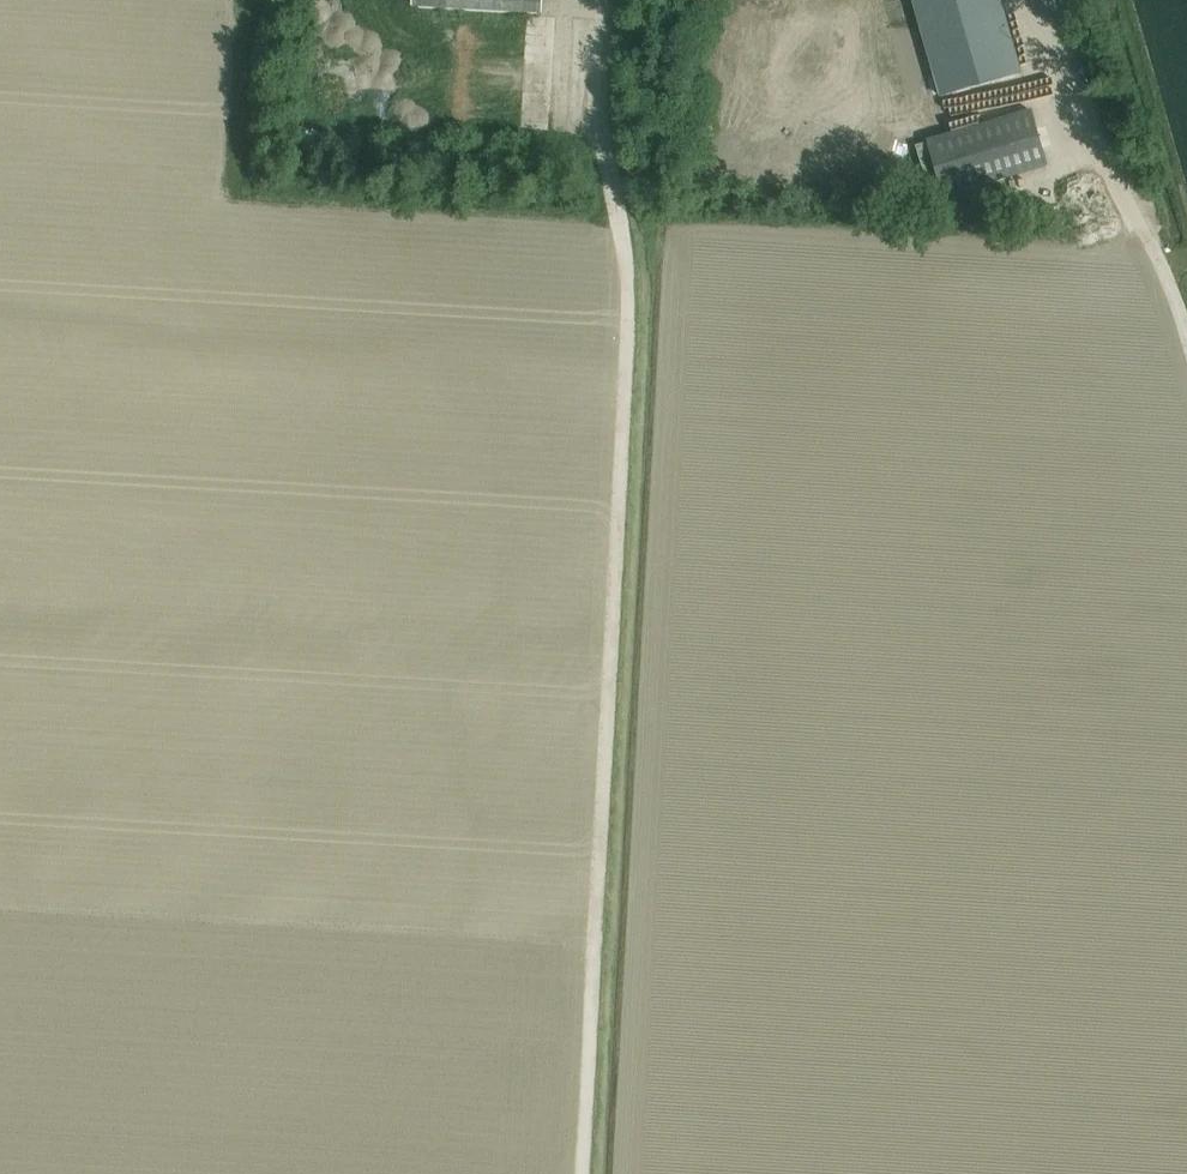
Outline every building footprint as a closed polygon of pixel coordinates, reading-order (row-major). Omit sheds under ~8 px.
[(417,9),(537,15),(538,0),(418,0),(417,9)] [(998,0),(913,0),(941,96),(1020,73),(998,0)] [(943,195),(1046,165),(1030,110),(927,140),(943,195)]
